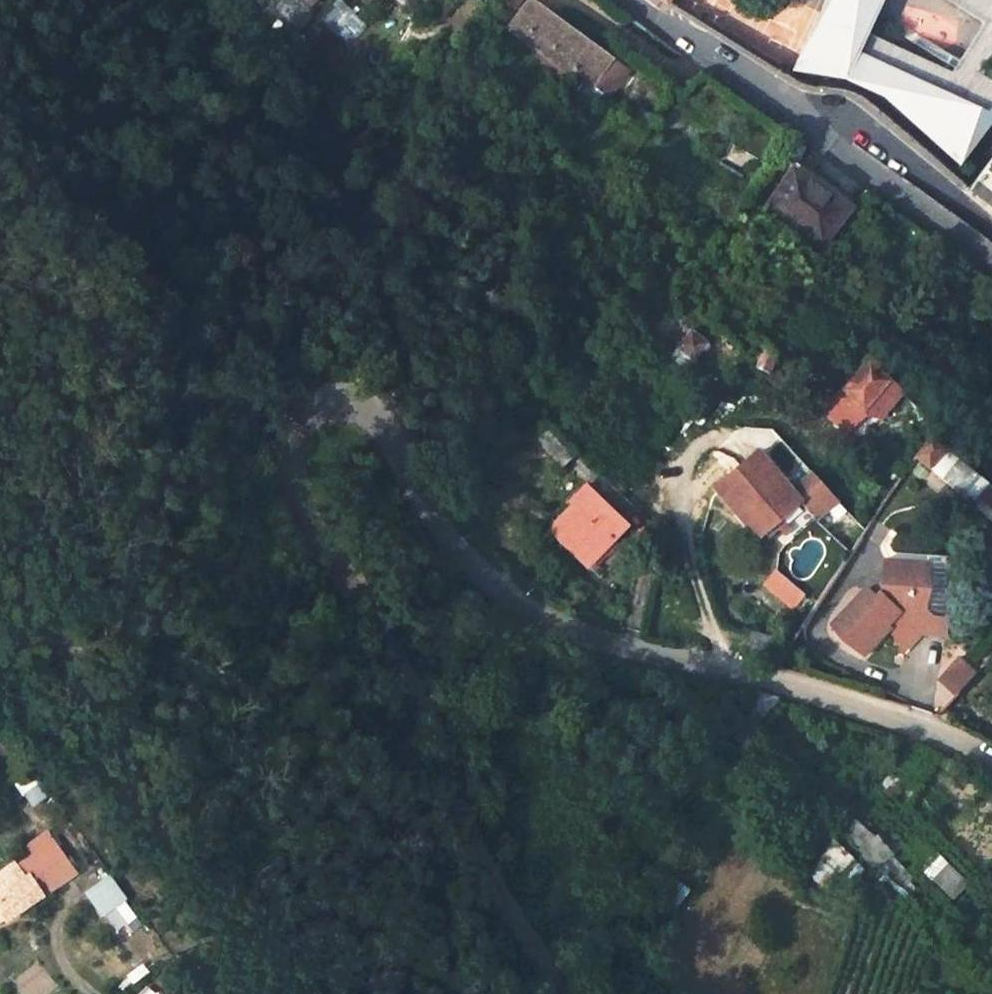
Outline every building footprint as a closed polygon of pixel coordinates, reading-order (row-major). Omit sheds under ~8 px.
[(308,11),(319,0),(298,0),(308,11)] [(364,28),(339,0),(333,0),(312,18),(339,49),(364,28)] [(388,0),(412,21),(432,0),(388,0)] [(794,69),(845,76),(886,95),(959,169),(991,125),(991,0),(952,0),(988,23),(954,75),(868,33),(883,0),(828,0),(794,69)] [(523,5),(508,29),(590,88),(600,95),(621,65),(610,58),(588,42),(583,49),(523,5)] [(658,117),(638,106),(635,112),(654,124),(658,117)] [(981,199),(991,209),(991,159),(969,189),(981,199)] [(796,163),(765,204),(818,243),(849,204),(796,163)] [(680,346),(694,357),(708,339),(694,328),(680,346)] [(778,355),(765,350),(758,368),(771,374),(778,355)] [(896,389),(868,358),(845,389),(844,390),(866,413),(876,414),(896,389)] [(548,422),(533,435),(564,466),(579,452),(548,422)] [(930,438),(914,458),(973,501),(988,481),(930,438)] [(793,491),(763,456),(760,452),(717,489),(740,517),(746,512),(767,535),(804,504),(793,491)] [(813,474),(793,491),(804,504),(819,522),(839,505),(813,474)] [(571,503),(550,526),(588,562),(622,524),(605,509),(608,503),(585,482),(569,499),(571,503)] [(922,632),(948,634),(954,564),(889,561),(876,596),(866,588),(832,626),(863,657),(889,632),(906,648),(922,632)] [(776,572),(766,586),(795,608),(806,594),(776,572)] [(756,633),(748,659),(776,668),(785,643),(756,633)] [(960,658),(941,681),(956,693),(975,671),(960,658)] [(763,713),(773,697),(756,692),(744,706),(763,713)] [(15,746),(6,733),(0,738),(0,752),(4,756),(15,746)] [(26,807),(40,798),(26,776),(12,785),(26,807)] [(769,797),(761,807),(772,814),(779,804),(769,797)] [(14,863),(5,869),(32,904),(75,874),(46,834),(27,847),(33,855),(17,867),(14,863)] [(876,837),(859,850),(873,869),(891,854),(876,837)] [(850,858),(832,840),(819,861),(838,875),(850,858)] [(952,898),(967,882),(936,852),(921,868),(952,898)] [(5,869),(0,873),(0,921),(4,918),(7,922),(25,910),(25,909),(32,904),(5,869)] [(671,878),(656,900),(674,911),(688,889),(671,878)] [(101,884),(87,898),(102,913),(116,899),(101,884)] [(138,993),(154,993),(162,985),(152,977),(138,993)]
